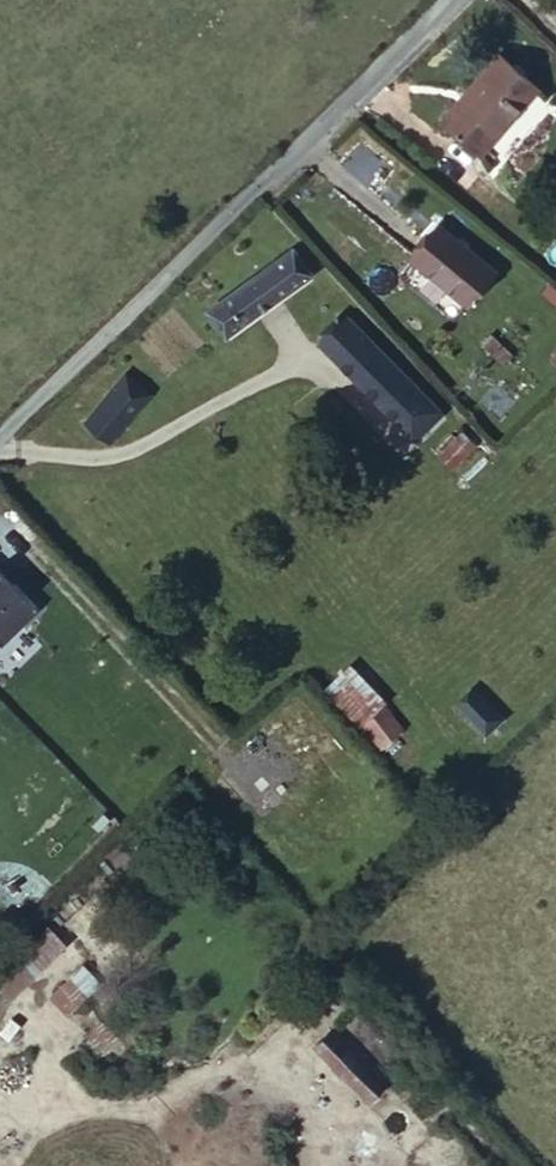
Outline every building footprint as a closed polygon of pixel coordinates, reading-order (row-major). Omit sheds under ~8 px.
[(472,155),(527,90),(490,56),(433,124),(472,155)] [(489,276),(432,232),(405,264),(459,309),(489,276)] [(311,276),(292,248),(203,313),(223,340),(311,276)] [(316,341),(335,359),(359,337),(340,318),(316,341)] [(359,337),(335,359),(412,438),(440,414),(359,337)] [(507,359),(486,340),(476,349),(500,366),(507,359)] [(147,397),(127,376),(117,385),(77,431),(87,440),(93,433),(104,443),(147,397)] [(416,449),(395,425),(383,435),(404,459),(416,449)] [(461,480),(483,457),(459,433),(436,455),(461,480)] [(2,645),(37,607),(0,572),(0,643),(2,645)] [(376,702),(348,671),(321,695),(376,752),(394,734),(372,710),(376,702)] [(503,720),(477,693),(459,709),(485,737),(503,720)] [(39,932),(0,972),(0,994),(8,1000),(58,952),(39,932)] [(77,1003),(60,986),(44,1001),(60,1017),(77,1003)] [(104,1041),(90,1027),(79,1037),(93,1052),(104,1041)] [(365,1060),(336,1027),(317,1044),(347,1077),(365,1060)]
